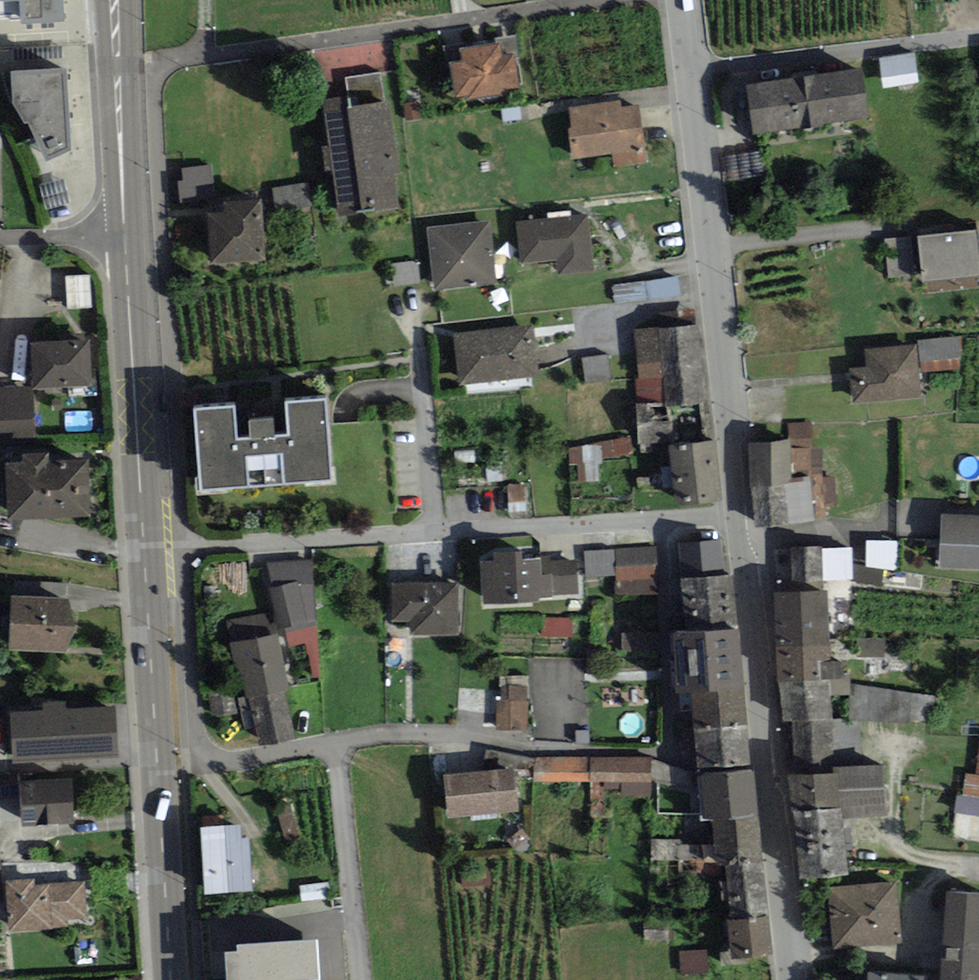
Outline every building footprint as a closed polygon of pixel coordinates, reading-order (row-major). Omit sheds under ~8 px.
[(20,14),(21,24),(64,22),(63,0),(0,0),(0,15),(20,14)] [(461,61),(449,63),(454,96),(468,94),(468,100),(502,95),(501,90),(517,88),(513,54),(501,56),(499,42),(459,48),(461,61)] [(915,53),(879,59),(884,88),(920,83),(915,53)] [(66,68),(11,70),(12,104),(25,124),(29,122),(46,162),(71,149),(66,68)] [(862,68),(746,85),(753,134),(869,117),(862,68)] [(348,98),(350,108),(385,103),(381,73),(345,78),(348,98)] [(385,103),(350,108),(348,98),(323,101),(339,217),(398,209),(393,175),(400,174),(390,102),(385,103)] [(569,108),(572,129),(568,129),(572,158),(612,152),(614,169),(648,163),(638,104),(621,107),(620,100),(569,108)] [(761,151),(725,156),(728,182),(764,177),(761,151)] [(178,182),(181,205),(214,201),(210,166),(182,169),(183,182),(178,182)] [(63,179),(40,185),(46,210),(70,204),(63,179)] [(271,189),(276,214),(313,207),(308,182),(271,189)] [(266,261),(261,199),(223,203),(223,213),(208,214),(212,266),(266,261)] [(593,271),(586,214),(551,218),(515,222),(521,265),(556,261),(557,276),(593,271)] [(496,284),(490,220),(427,227),(434,290),(496,284)] [(919,236),(923,282),(978,276),(978,269),(975,231),(919,236)] [(912,235),(885,238),(890,278),(916,274),(912,235)] [(91,308),(89,275),(66,276),(67,309),(91,308)] [(615,303),(682,295),(680,278),(613,285),(615,303)] [(705,371),(699,324),(634,333),(641,380),(705,371)] [(457,384),(538,376),(533,325),(452,334),(457,384)] [(90,341),(84,341),(84,334),(61,336),(61,342),(30,343),(32,388),(92,385),(90,341)] [(961,337),(918,340),(922,373),(958,369),(961,337)] [(854,404),(922,398),(917,346),(866,350),(868,368),(850,369),(854,404)] [(610,380),(607,355),(580,359),(584,383),(610,380)] [(710,403),(705,371),(641,380),(635,381),(639,411),(710,403)] [(31,388),(0,390),(0,442),(34,441),(31,388)] [(233,406),(193,408),(198,489),(331,480),(326,401),(288,404),(291,436),(275,437),(274,419),(249,420),(250,437),(235,438),(233,406)] [(713,441),(710,403),(639,411),(640,453),(670,447),(713,441)] [(811,423),(788,424),(789,441),(790,450),(813,448),(811,423)] [(631,455),(629,438),(568,449),(568,464),(578,464),(578,482),(599,481),(598,462),(631,455)] [(722,501),(713,441),(670,447),(678,507),(722,501)] [(789,441),(749,443),(751,487),(792,484),(792,478),(790,450),(789,441)] [(822,448),(813,448),(790,450),(792,478),(811,476),(813,517),(825,517),(825,507),(837,506),(836,476),(824,477),(822,448)] [(7,520),(90,516),(88,459),(48,461),(48,453),(22,454),(22,462),(5,463),(7,520)] [(811,476),(792,478),(792,484),(751,487),(754,527),(814,522),(813,517),(811,476)] [(526,513),(525,484),(508,485),(508,513),(526,513)] [(978,570),(978,516),(941,515),(940,569),(978,570)] [(677,544),(681,580),(723,575),(720,539),(677,544)] [(899,542),(867,541),(867,567),(898,570),(899,542)] [(662,593),(658,546),(614,550),(616,576),(618,596),(662,593)] [(778,594),(822,592),(822,581),(821,550),(821,547),(776,548),(778,594)] [(852,549),(821,550),(822,581),(853,579),(852,549)] [(616,576),(614,550),(584,552),(586,578),(616,576)] [(551,558),(522,559),(522,552),(493,554),(494,561),(480,562),(483,605),(539,602),(539,598),(553,597),(553,595),(551,561),(551,558)] [(576,560),(551,561),(553,595),(578,593),(576,560)] [(314,561),(267,562),(273,589),(268,591),(282,634),(317,625),(314,561)] [(686,634),(737,629),(732,574),(723,575),(681,580),(686,634)] [(458,583),(392,582),(392,621),(410,621),(410,634),(458,634),(458,622),(458,583)] [(778,594),(774,594),(776,648),(828,646),(825,592),(822,592),(778,594)] [(69,599),(12,596),(9,649),(66,653),(66,649),(71,638),(74,631),(75,625),(73,620),(69,604),(69,599)] [(227,620),(230,643),(279,636),(274,613),(227,620)] [(573,617),(541,618),(541,636),(573,636),(573,617)] [(689,693),(743,688),(737,629),(686,634),(671,636),(677,694),(689,693)] [(626,651),(663,651),(663,633),(626,633),(626,651)] [(279,636),(230,643),(236,671),(240,670),(248,699),(283,690),(289,690),(279,636)] [(829,662),(828,646),(776,648),(777,681),(844,678),(843,662),(829,662)] [(849,678),(844,678),(777,681),(780,698),(830,696),(850,695),(849,678)] [(934,695),(853,685),(849,720),(931,723),(934,695)] [(495,702),(496,730),(528,730),(527,686),(499,686),(500,701),(495,702)] [(743,688),(689,693),(693,731),(747,726),(743,688)] [(295,738),(283,690),(248,699),(260,747),(295,738)] [(831,720),(830,696),(780,698),(783,721),(792,721),(831,720)] [(13,764),(118,757),(115,705),(66,709),(66,702),(42,703),(42,710),(9,713),(13,764)] [(832,744),(831,720),(792,721),(793,745),(832,744)] [(747,726),(693,731),(696,762),(698,776),(752,770),(751,759),(747,726)] [(832,768),(832,744),(793,745),(793,776),(833,773),(832,768)] [(975,775),(967,774),(964,795),(978,797),(978,747),(975,775)] [(534,760),(486,750),(483,771),(514,768),(515,775),(530,777),(534,760)] [(591,783),(591,757),(534,757),(534,760),(534,782),(591,783)] [(651,757),(591,757),(591,783),(591,795),(651,796),(651,757)] [(793,776),(789,776),(792,812),(842,809),(843,818),(885,815),(882,764),(832,768),(833,773),(793,776)] [(446,820),(519,812),(515,775),(514,768),(483,771),(441,776),(446,820)] [(712,822),(758,817),(752,770),(698,776),(702,823),(712,822)] [(71,780),(19,781),(20,826),(73,824),(71,780)] [(964,795),(958,794),(951,836),(978,840),(978,797),(964,795)] [(286,840),(300,837),(292,804),(278,808),(286,840)] [(843,818),(842,809),(792,812),(797,880),(847,876),(843,818)] [(726,867),(763,863),(758,817),(712,822),(714,846),(716,861),(717,868),(726,867)] [(204,894),(252,891),(249,837),(241,837),(240,826),(201,828),(204,894)] [(679,839),(651,840),(652,859),(680,859),(680,845),(679,839)] [(714,846),(680,845),(680,859),(680,862),(716,861),(714,846)] [(732,920),(767,916),(763,863),(726,867),(732,920)] [(84,882),(35,886),(34,880),(6,882),(9,931),(68,928),(67,920),(87,919),(84,882)] [(896,881),(826,887),(832,949),(902,943),(896,881)] [(946,891),(941,979),(978,979),(978,893),(946,891)] [(726,921),(732,960),(772,954),(767,916),(732,920),(726,921)] [(643,920),(645,944),(674,942),(673,918),(643,920)] [(238,945),(238,953),(225,954),(227,979),(320,979),(317,940),(238,945)] [(707,950),(681,951),(681,975),(708,975),(707,950)]
